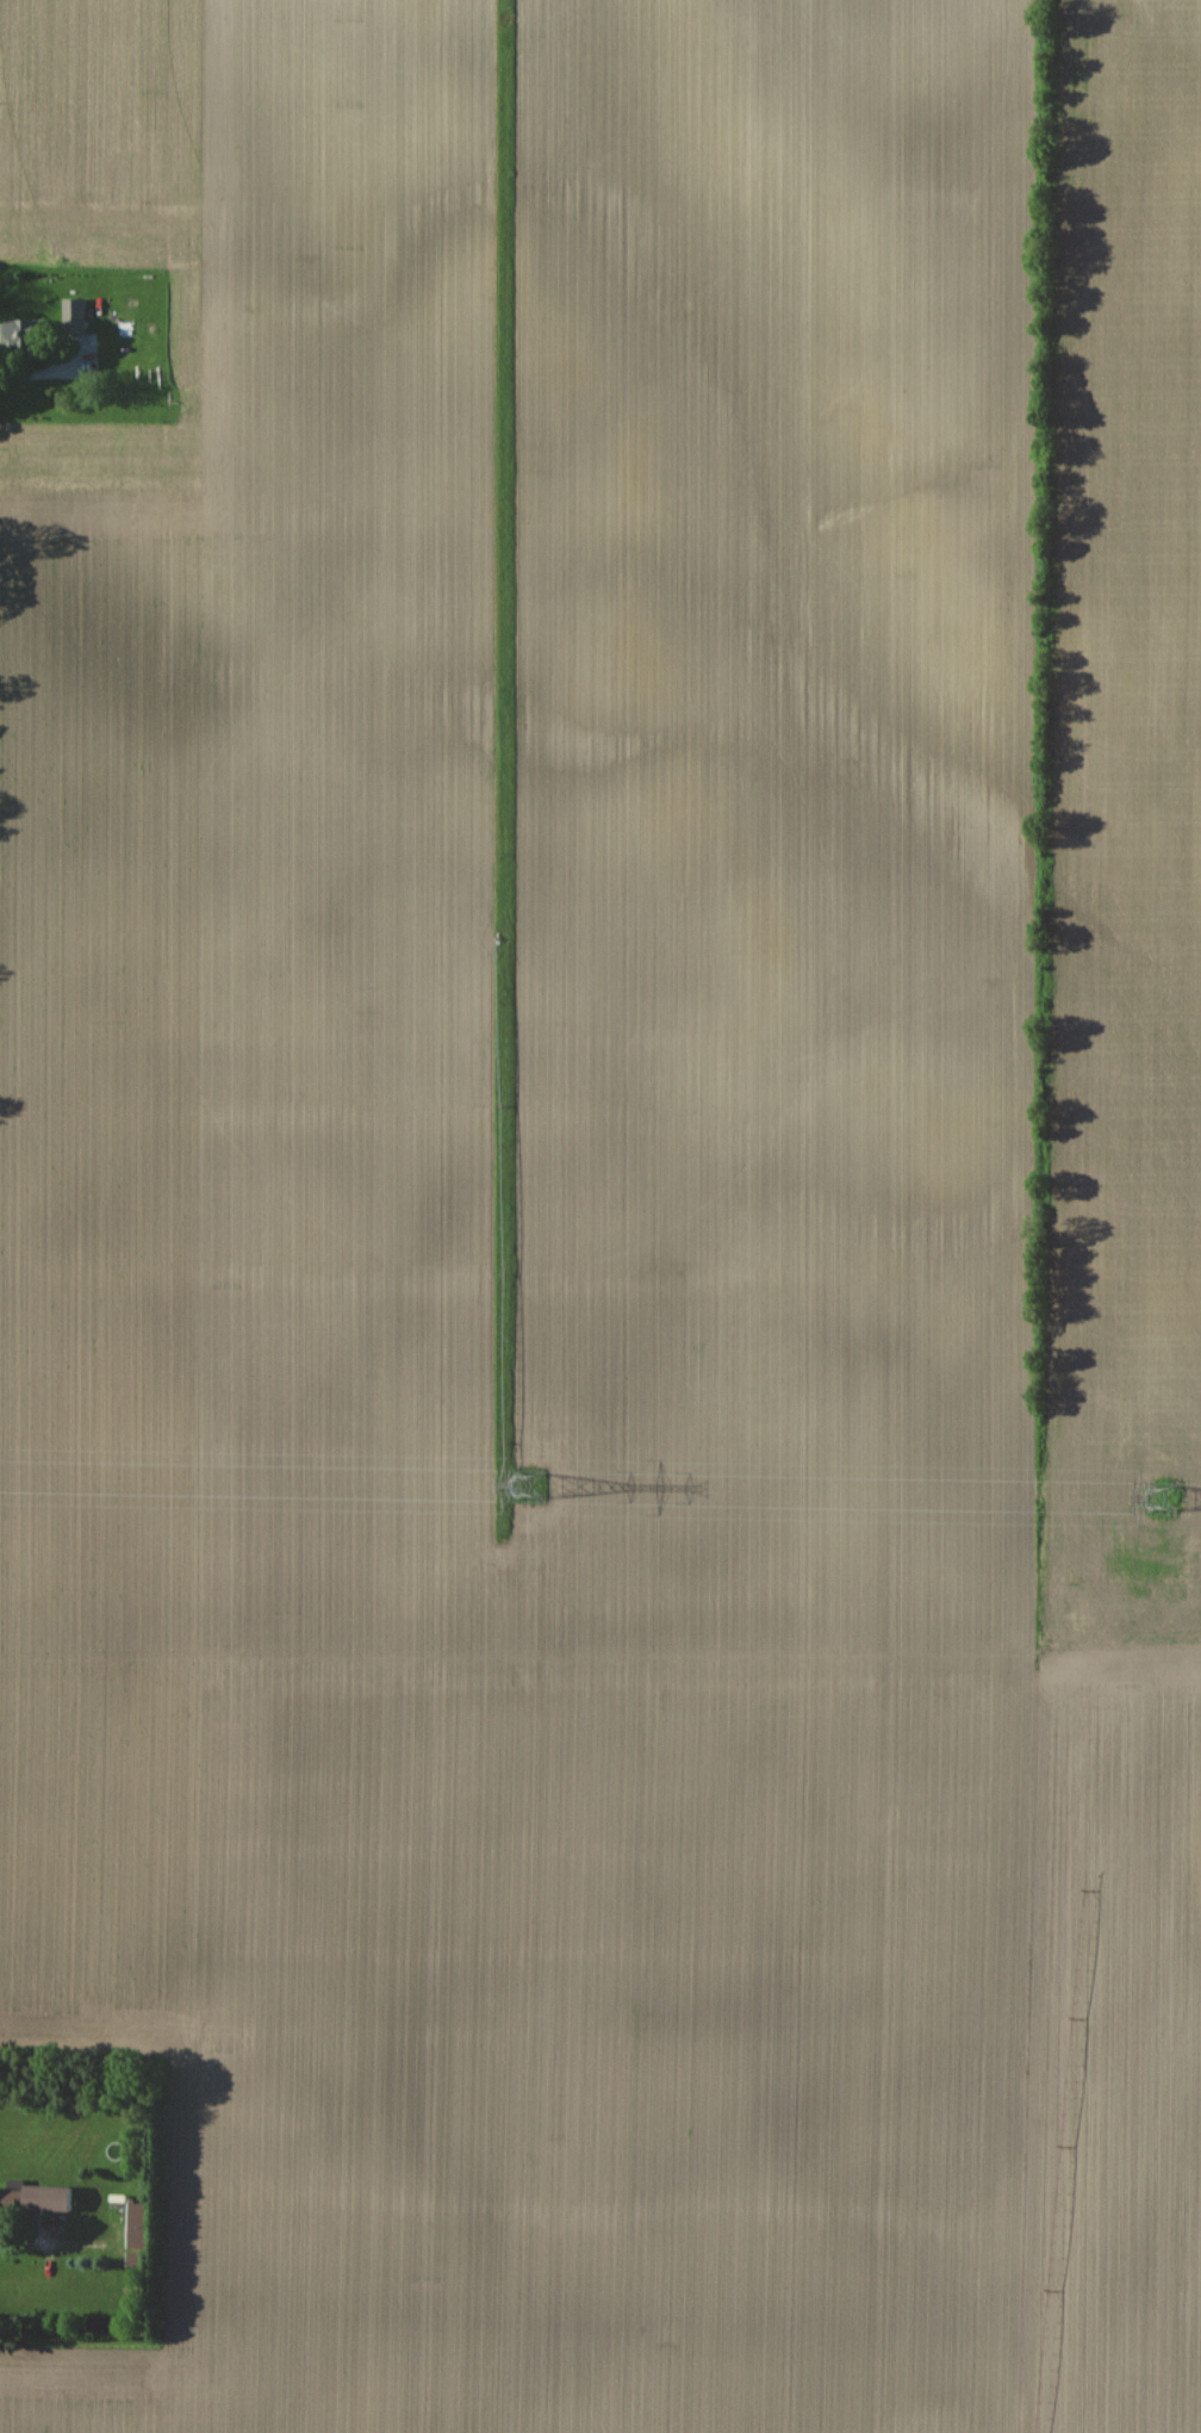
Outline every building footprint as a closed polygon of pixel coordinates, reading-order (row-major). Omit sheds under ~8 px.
[(82,300),(58,300),(58,337),(82,337),(82,300)] [(46,346),(46,322),(0,322),(0,346),(46,346)] [(66,2214),(66,2186),(5,2184),(5,2189),(0,2189),(0,2212),(66,2214)] [(148,2250),(148,2204),(125,2204),(125,2250),(148,2250)]
